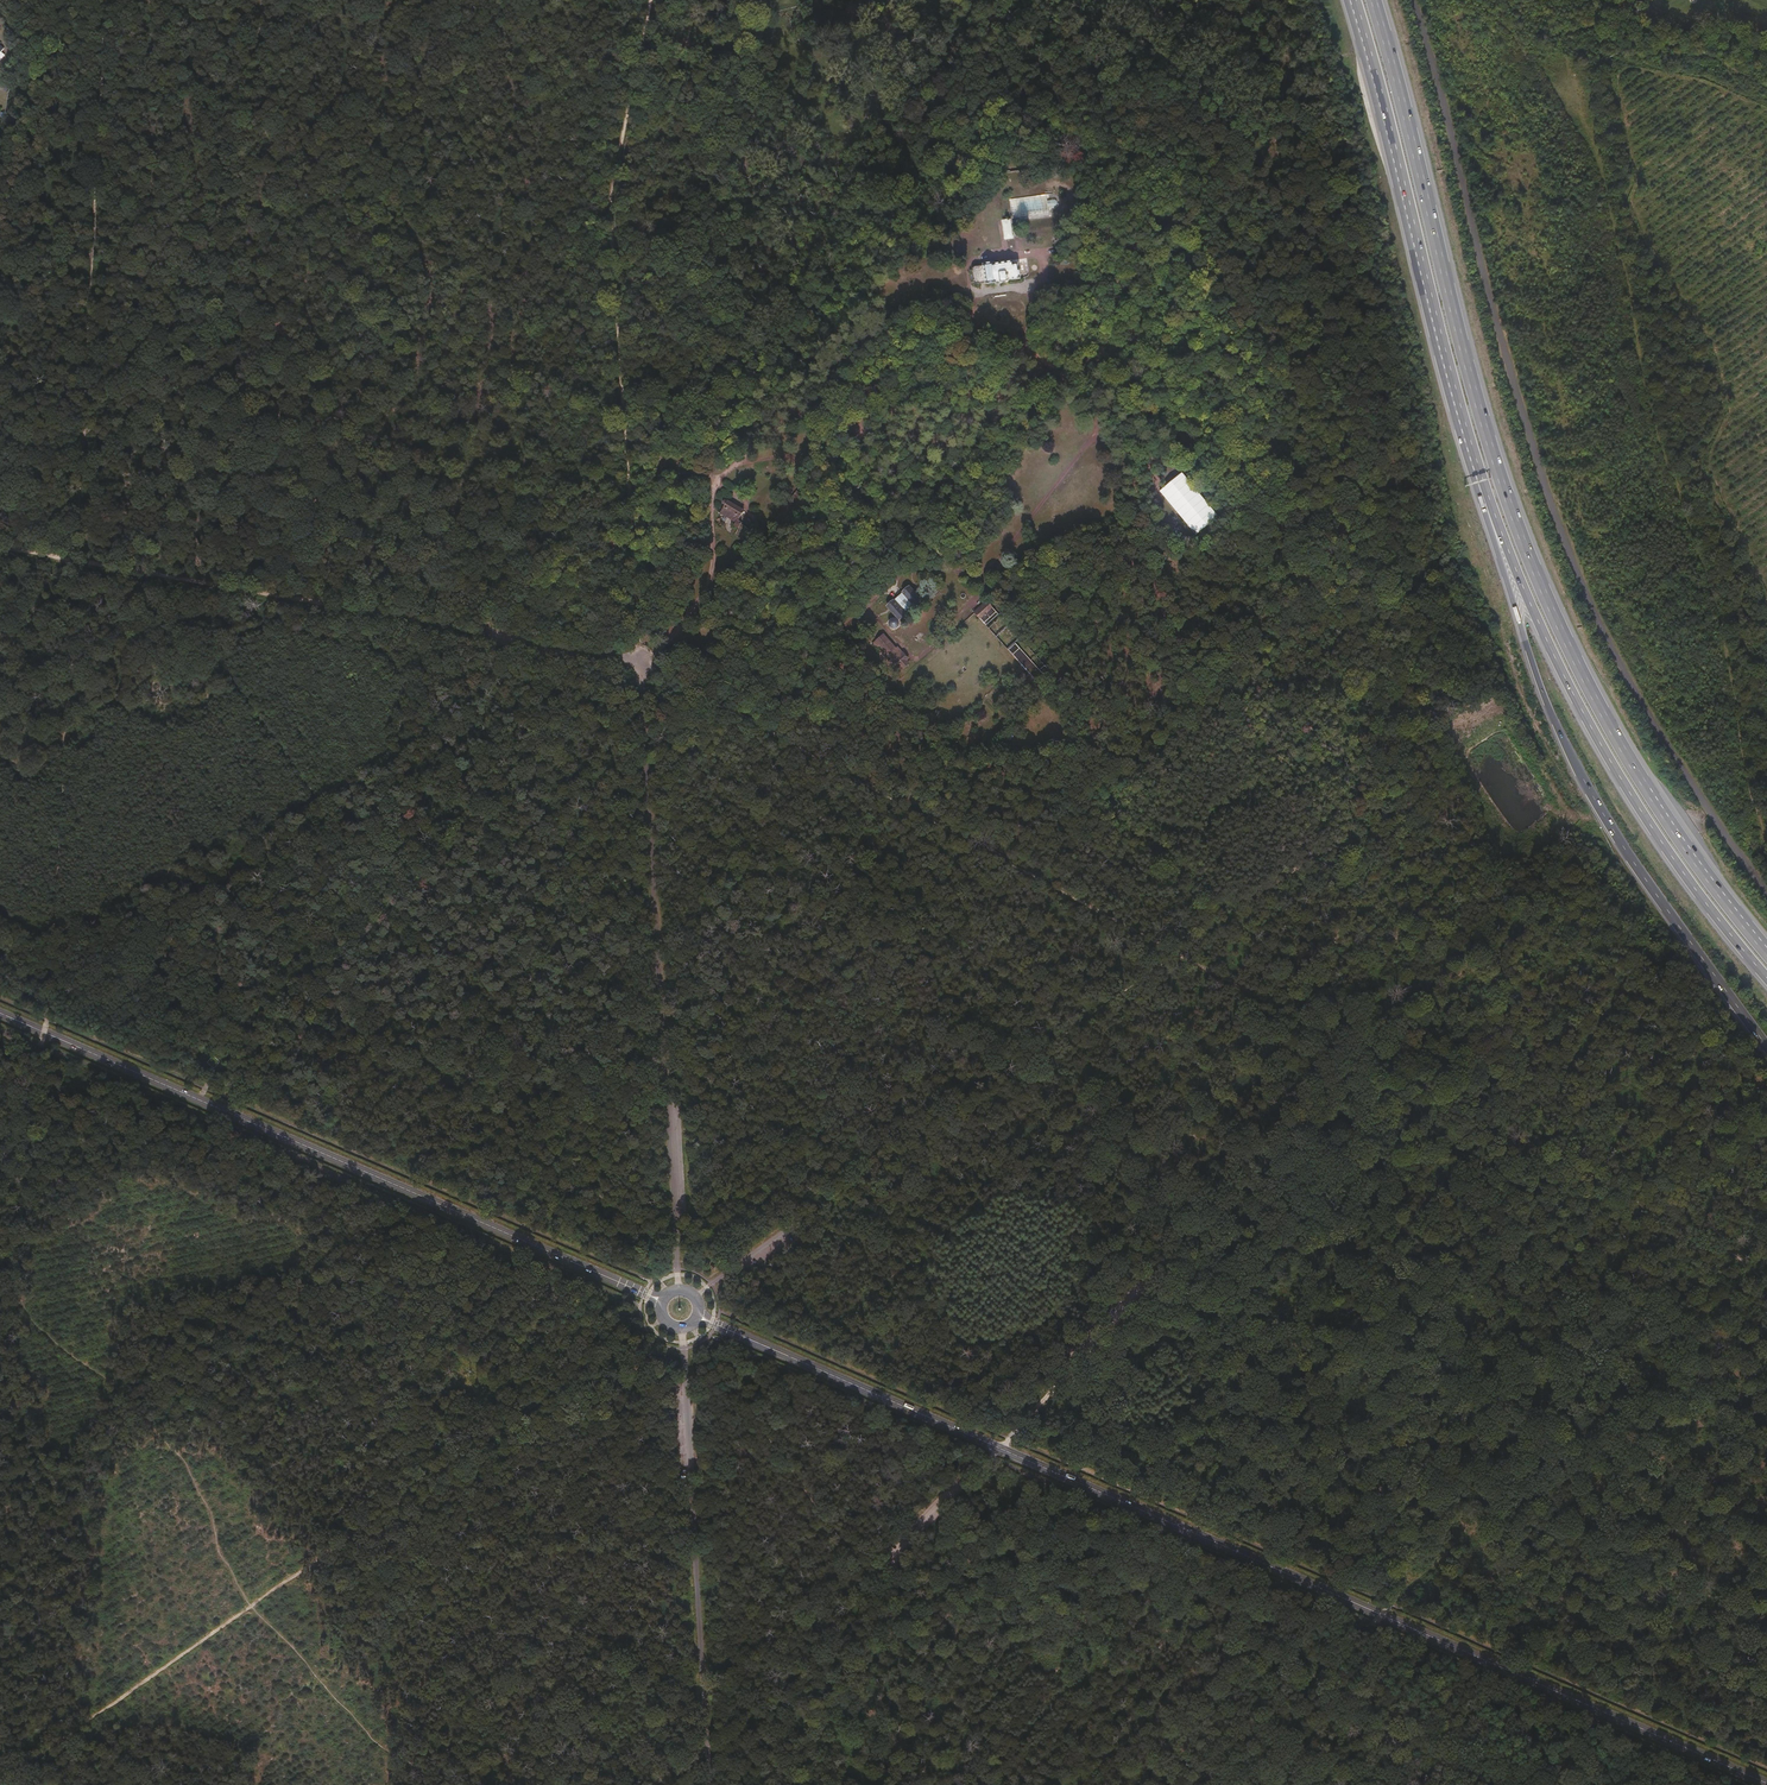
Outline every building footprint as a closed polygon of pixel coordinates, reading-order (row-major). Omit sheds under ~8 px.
[(983,265),(973,266),(972,269),(973,282),(976,284),(996,283),(996,284),(1000,284),(999,283),(1008,282),(1008,281),(1020,279),(1019,263),(1013,263),(1013,262),(994,264),(993,263),(983,264),(983,265)] [(662,453),(651,463),(655,468),(666,457),(662,453)] [(1195,533),(1218,516),(1183,470),(1160,488),(1195,533)] [(779,527),(800,497),(794,493),(772,522),(779,527)] [(743,509),(727,499),(726,501),(723,500),(722,502),(723,505),(719,512),(734,522),(733,525),(741,530),(744,525),(737,519),(743,509)] [(1179,525),(1175,529),(1178,533),(1175,536),(1179,539),(1186,533),(1179,525)] [(908,587),(888,605),(899,618),(920,599),(908,587)] [(987,601),(974,613),(985,625),(998,614),(987,601)] [(888,621),(888,626),(889,627),(892,629),(895,628),(897,625),(899,622),(897,620),(894,618),(890,619),(888,621)] [(1001,624),(1002,626),(995,631),(997,634),(1008,626),(1005,621),(1001,624)] [(884,635),(873,644),(877,648),(879,646),(891,660),(889,661),(895,668),(894,669),(896,671),(899,672),(909,663),(906,659),(908,658),(898,647),(896,648),(884,635)] [(1036,681),(1043,675),(1049,670),(1044,665),(1039,669),(1015,643),(1008,650),(1020,664),(1036,681)] [(1019,672),(1026,678),(1028,676),(1023,669),(1019,672)] [(1028,676),(1026,678),(1024,680),(1031,687),(1035,683),(1028,676)] [(697,688),(703,692),(707,684),(701,681),(697,688)] [(705,693),(711,696),(715,691),(708,687),(705,693)] [(214,1068),(220,1061),(213,1056),(207,1063),(214,1068)]
